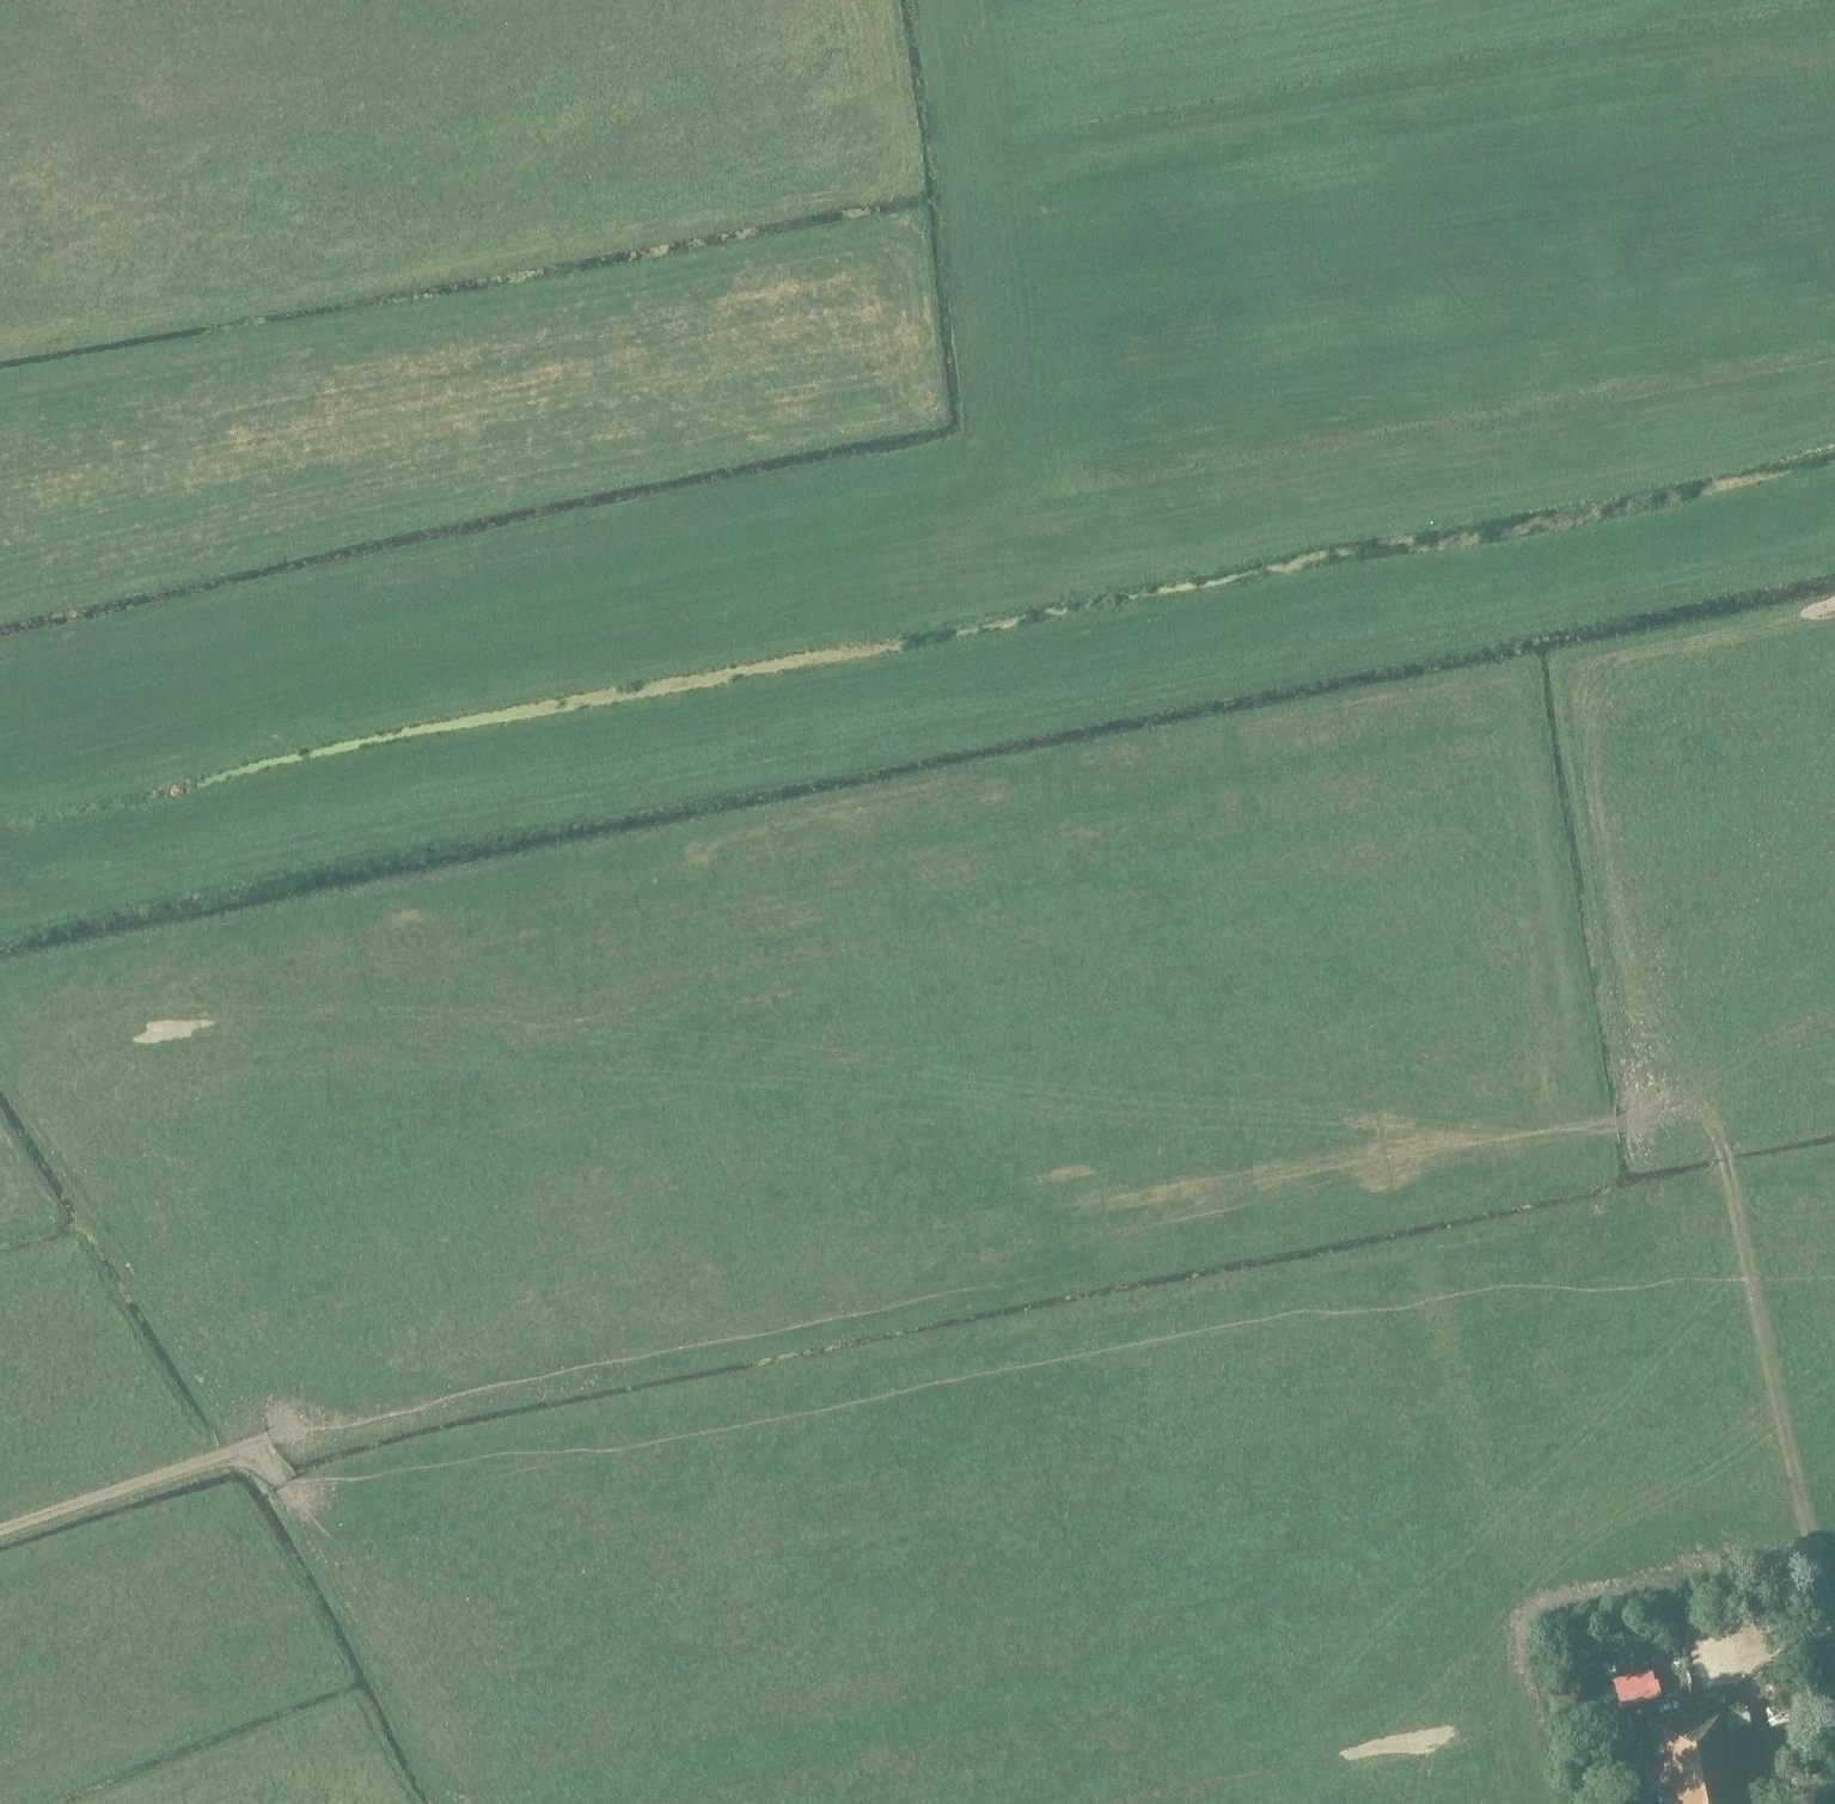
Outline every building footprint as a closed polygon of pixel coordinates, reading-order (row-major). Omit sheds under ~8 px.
[(1747,1799),(1741,1772),(1760,1768),(1752,1728),(1748,1728),(1744,1709),(1705,1718),(1703,1710),(1648,1722),(1666,1803),(1748,1803),(1747,1799)]
